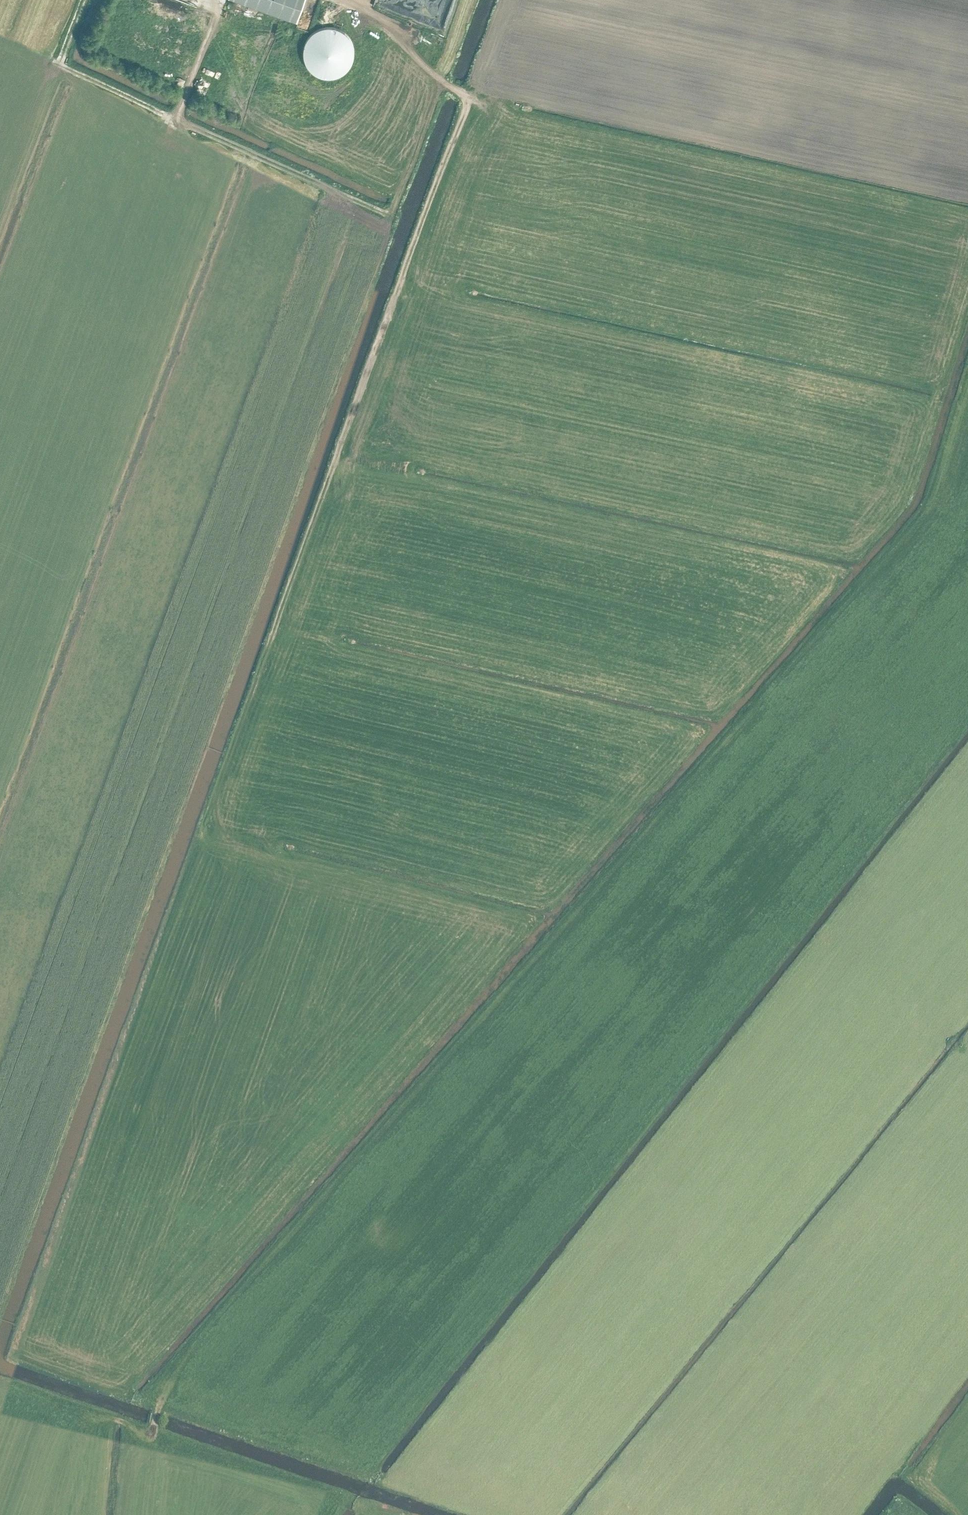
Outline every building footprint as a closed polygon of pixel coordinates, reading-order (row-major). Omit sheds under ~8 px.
[(297,20),(304,0),(241,0),(297,20)] [(364,4),(357,0),(339,0),(361,10),(364,4)]
